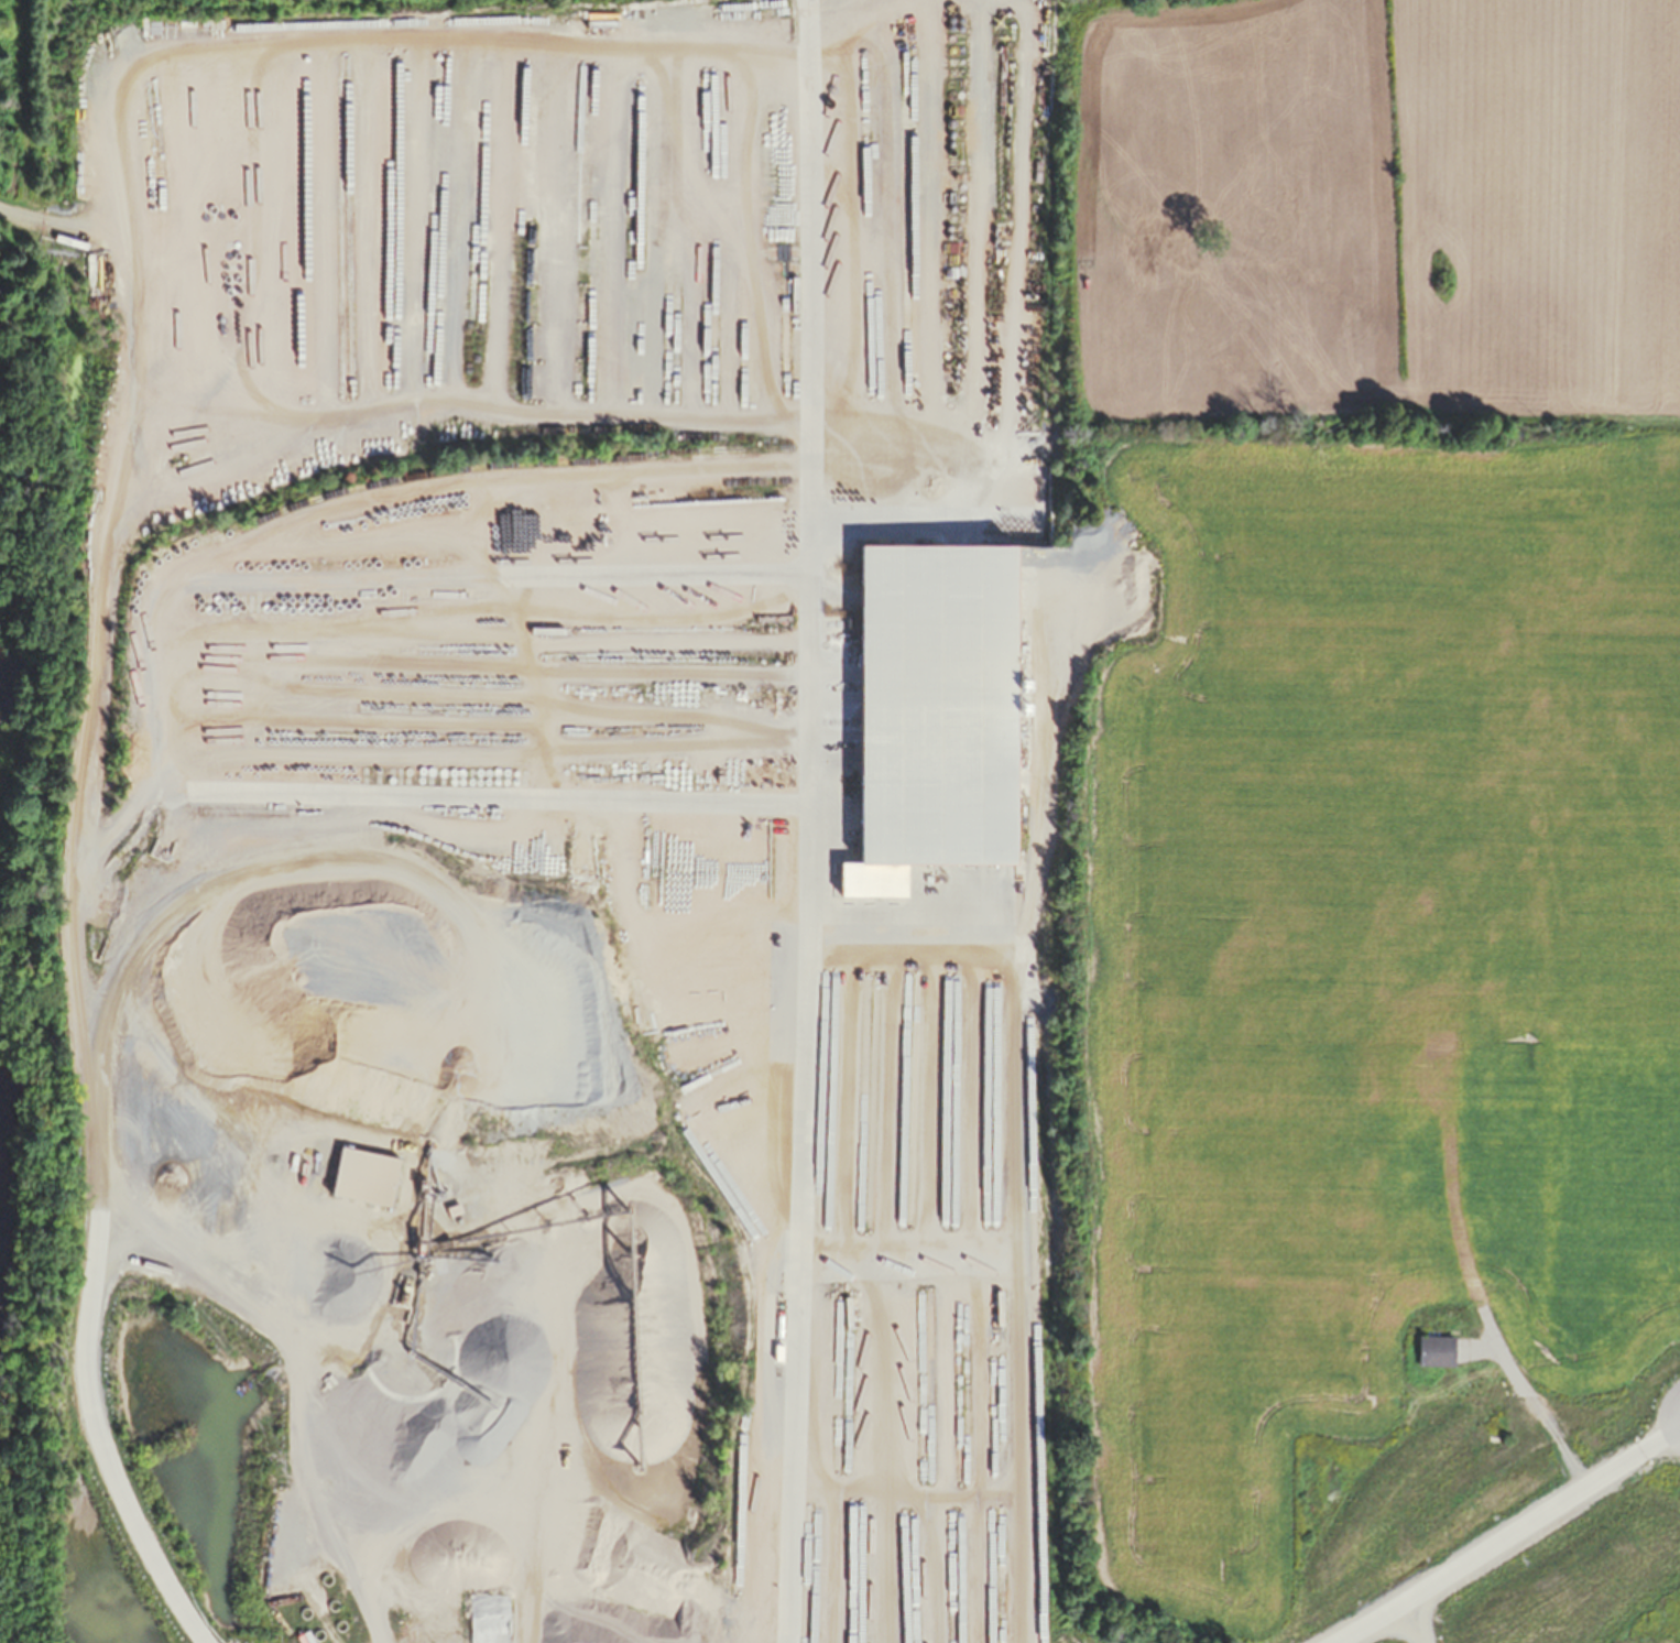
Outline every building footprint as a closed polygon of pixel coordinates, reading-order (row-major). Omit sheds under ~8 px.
[(853,544),(852,862),(834,862),(834,897),(901,897),(901,864),(1011,864),(1012,545),(853,544)] [(398,1159),(336,1147),(327,1196),(389,1208),(398,1159)] [(1414,1366),(1450,1366),(1450,1336),(1414,1336),(1414,1366)] [(481,1620),(484,1635),(510,1631),(508,1616),(481,1620)]
